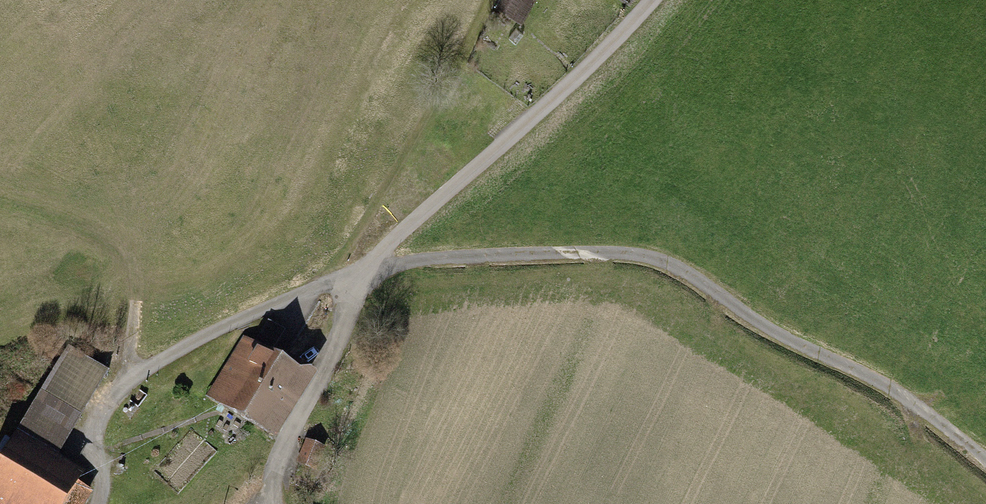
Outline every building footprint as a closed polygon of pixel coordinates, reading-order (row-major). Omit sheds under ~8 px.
[(493,7),(516,22),(529,0),(497,0),(493,7)] [(269,320),(253,346),(262,351),(261,353),(266,356),(283,328),(269,320)] [(248,418),(280,365),(266,356),(261,353),(262,351),(253,346),(245,341),(209,398),(226,408),(228,405),(248,418)] [(107,375),(66,350),(10,444),(49,467),(107,375)] [(283,360),(280,365),(248,418),(269,431),(284,407),(289,411),(299,395),(294,391),(304,373),(283,360)] [(89,491),(49,467),(10,444),(0,460),(0,503),(80,503),(89,491)] [(320,449),(309,444),(302,460),(313,465),(320,449)]
